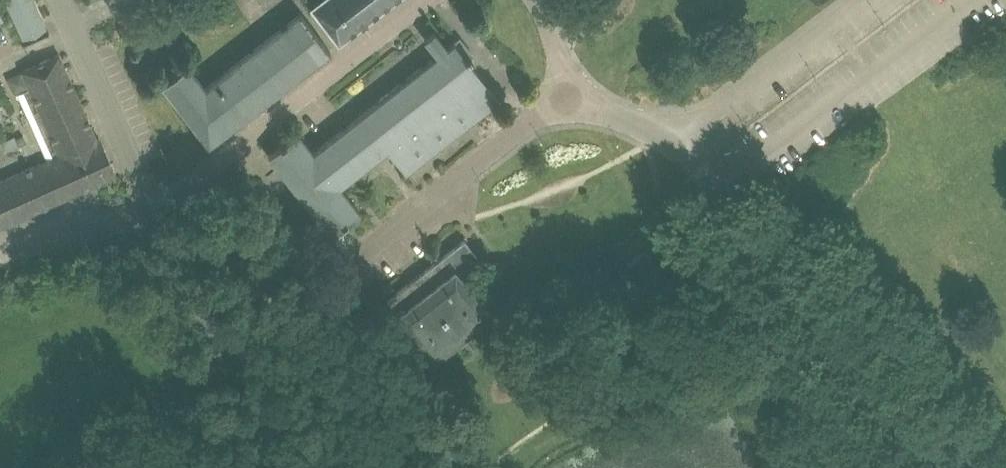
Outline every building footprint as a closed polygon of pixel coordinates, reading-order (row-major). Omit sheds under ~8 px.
[(338,42),(393,0),(321,0),(311,7),(338,42)] [(476,256),(463,240),(386,299),(412,332),(396,344),(416,370),(488,313),(457,272),(476,256)]
